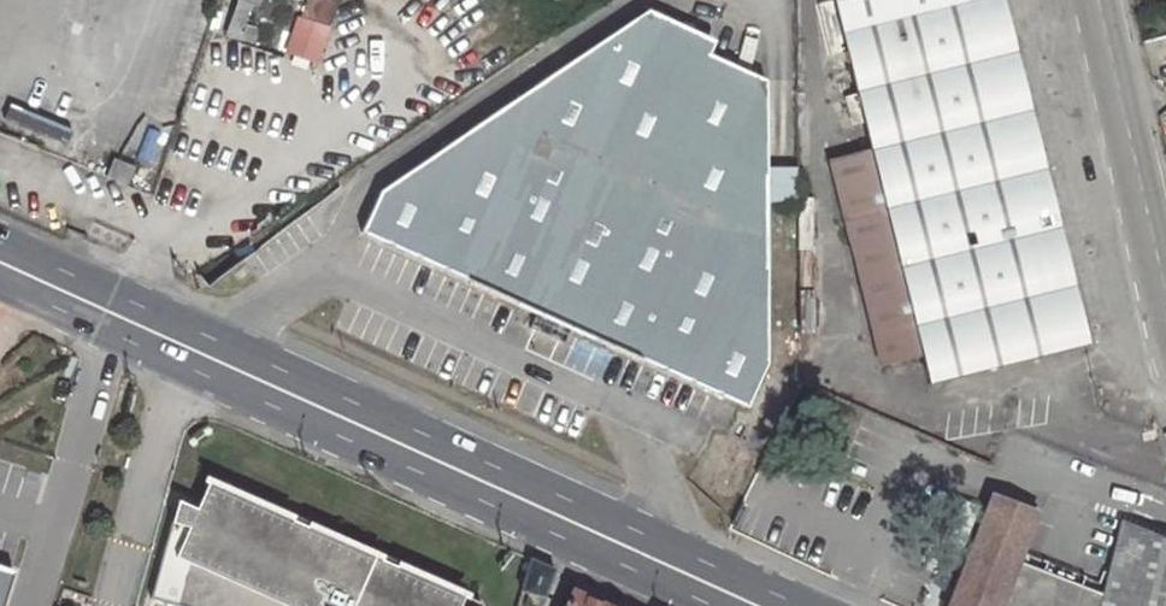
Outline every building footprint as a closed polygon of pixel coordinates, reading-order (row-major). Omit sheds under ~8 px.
[(280,53),(314,64),(335,3),(327,0),(298,0),(280,53)] [(1003,0),(837,0),(843,29),(871,144),(920,352),(927,382),(1084,346),(1003,0)] [(739,404),(746,407),(766,364),(767,198),(768,166),(768,78),(635,15),(378,189),(360,232),(533,311),(527,326),(561,343),(570,327),(739,404)] [(878,360),(920,352),(871,144),(831,154),(878,360)] [(134,166),(113,158),(106,177),(127,186),(134,166)] [(768,166),(767,198),(799,197),(799,166),(768,166)] [(177,518),(157,595),(198,605),(299,605),(300,605),(303,605),(363,605),(378,553),(213,480),(201,507),(193,524),(177,518)] [(1040,509),(995,490),(950,605),(1001,605),(1019,560),(1040,509)] [(201,507),(183,499),(177,518),(193,524),(201,507)] [(1124,521),(1107,595),(1104,605),(1165,605),(1165,539),(1124,521)] [(378,553),(363,605),(463,605),(469,594),(378,553)] [(526,588),(544,596),(556,570),(534,560),(526,588)] [(1019,560),(1001,605),(1104,605),(1107,595),(1019,560)] [(16,571),(0,566),(0,605),(4,605),(16,571)] [(562,605),(613,605),(570,587),(562,605)]
